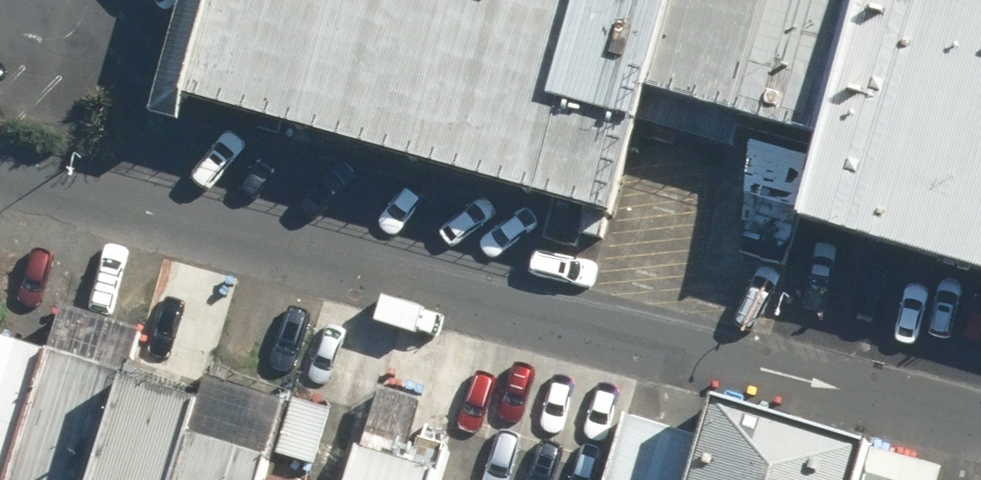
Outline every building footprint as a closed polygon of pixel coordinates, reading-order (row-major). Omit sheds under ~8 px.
[(150,102),(601,222),(633,98),(663,106),(710,119),(810,146),(847,0),(177,0),(150,102)] [(789,230),(870,255),(980,289),(980,0),(847,0),(810,146),(789,230)] [(4,479),(85,479),(120,370),(134,327),(60,304),(47,345),(4,479)] [(47,345),(0,330),(0,479),(4,479),(47,345)] [(85,479),(164,479),(180,430),(192,393),(120,370),(85,479)] [(164,479),(256,479),(264,454),(282,400),(198,373),(192,393),(180,430),(164,479)] [(378,386),(360,445),(402,458),(420,399),(378,386)] [(277,452),(314,463),(332,406),(295,394),(277,452)] [(685,479),(858,479),(869,444),(712,395),(699,435),(685,479)] [(699,435),(623,411),(601,479),(685,479),(699,435)] [(428,479),(432,467),(402,458),(360,445),(355,443),(343,479),(428,479)] [(945,468),(869,444),(858,479),(942,479),(945,468)]
